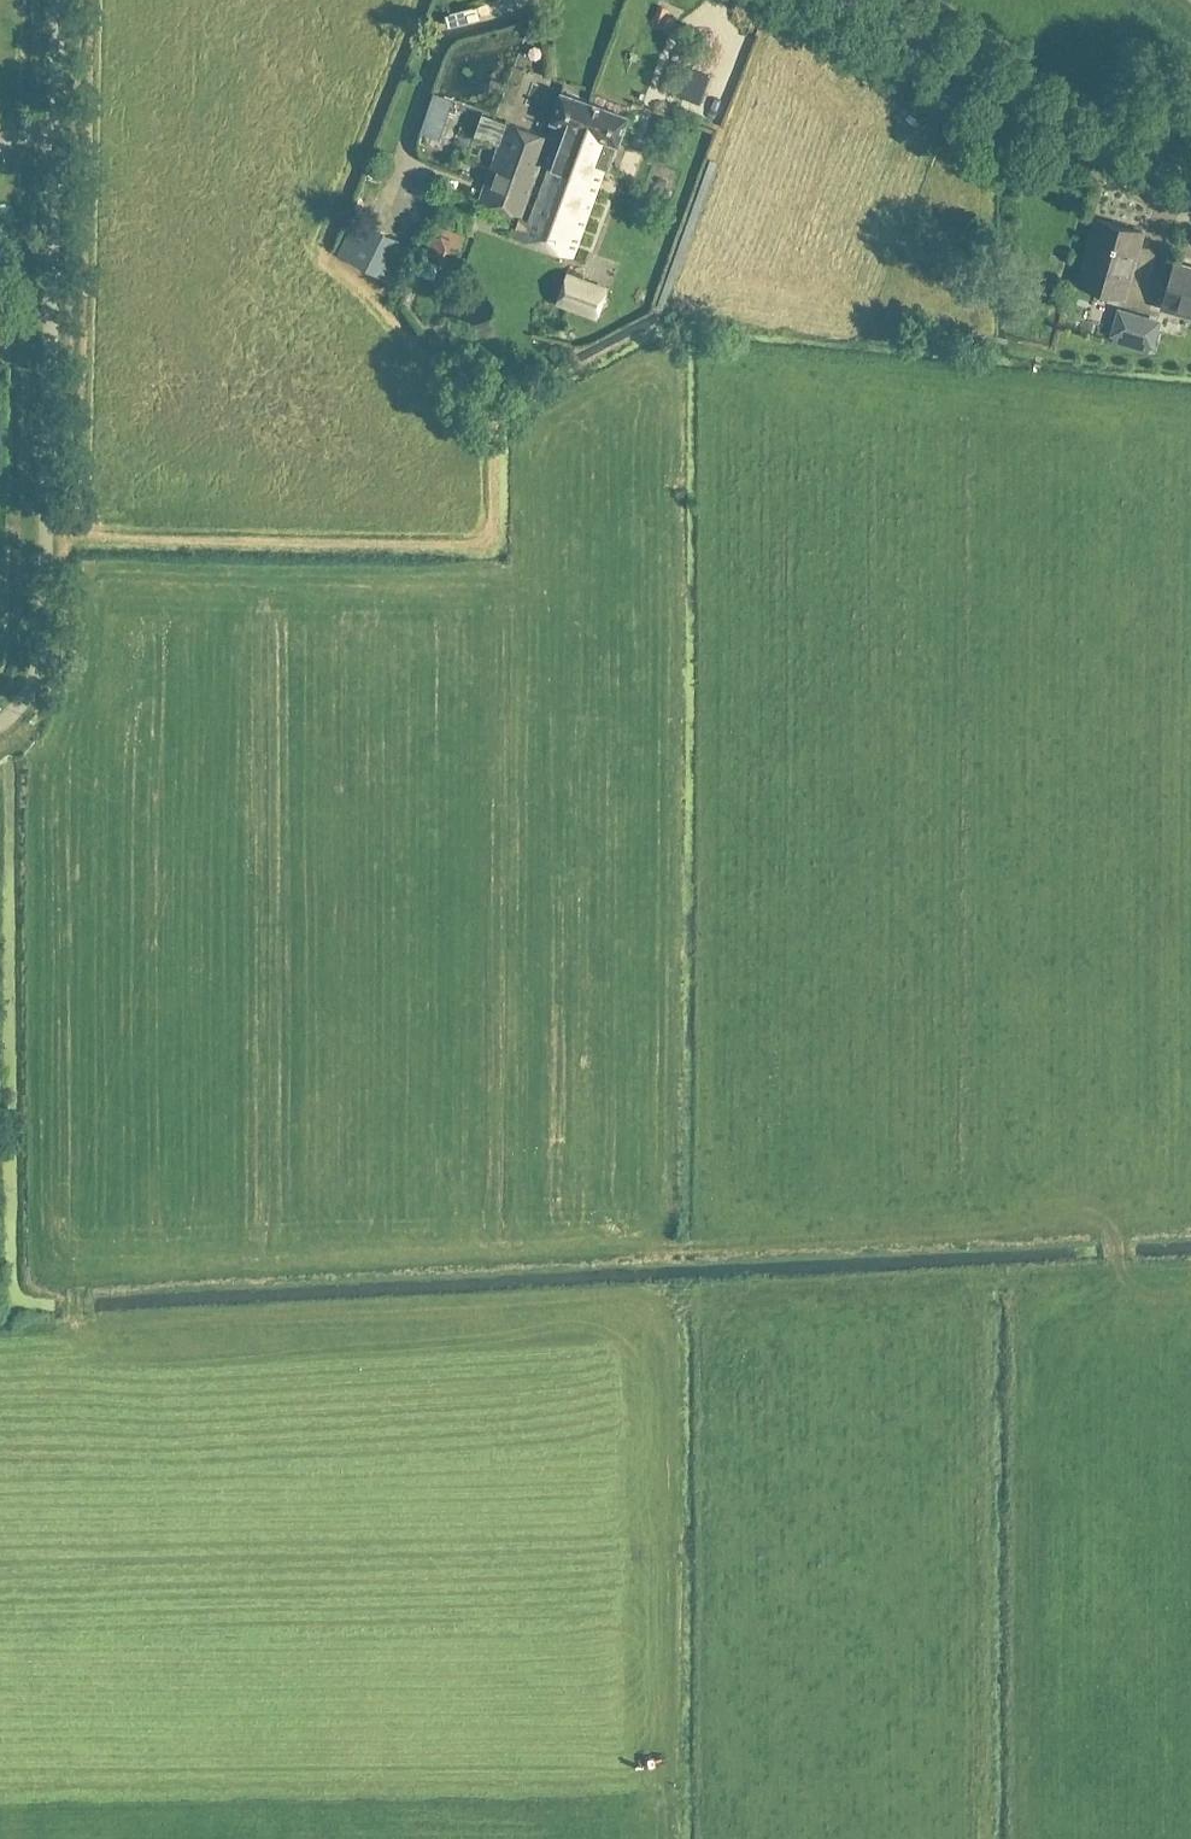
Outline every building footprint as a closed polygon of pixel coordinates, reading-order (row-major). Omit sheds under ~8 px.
[(680,107),(716,122),(725,101),(719,99),(725,85),(695,72),(680,107)] [(578,129),(588,101),(561,92),(551,120),(556,121),(549,138),(507,123),(478,200),(521,215),(522,216),(541,163),(566,172),(571,157),(575,158),(584,131),(578,129)] [(431,101),(416,144),(449,156),(460,127),(446,122),(451,108),(431,101)] [(522,216),(521,215),(515,235),(571,255),(603,166),(607,168),(615,143),(617,143),(627,115),(588,101),(578,129),(584,131),(575,158),(571,157),(566,172),(541,163),(522,216)] [(355,216),(337,252),(395,281),(413,245),(355,216)] [(1096,218),(1083,260),(1077,283),(1124,296),(1142,231),(1096,218)] [(434,225),(426,246),(456,257),(464,235),(434,225)] [(1190,316),(1190,274),(1172,269),(1161,307),(1190,316)] [(596,316),(606,288),(573,276),(563,304),(596,316)]
